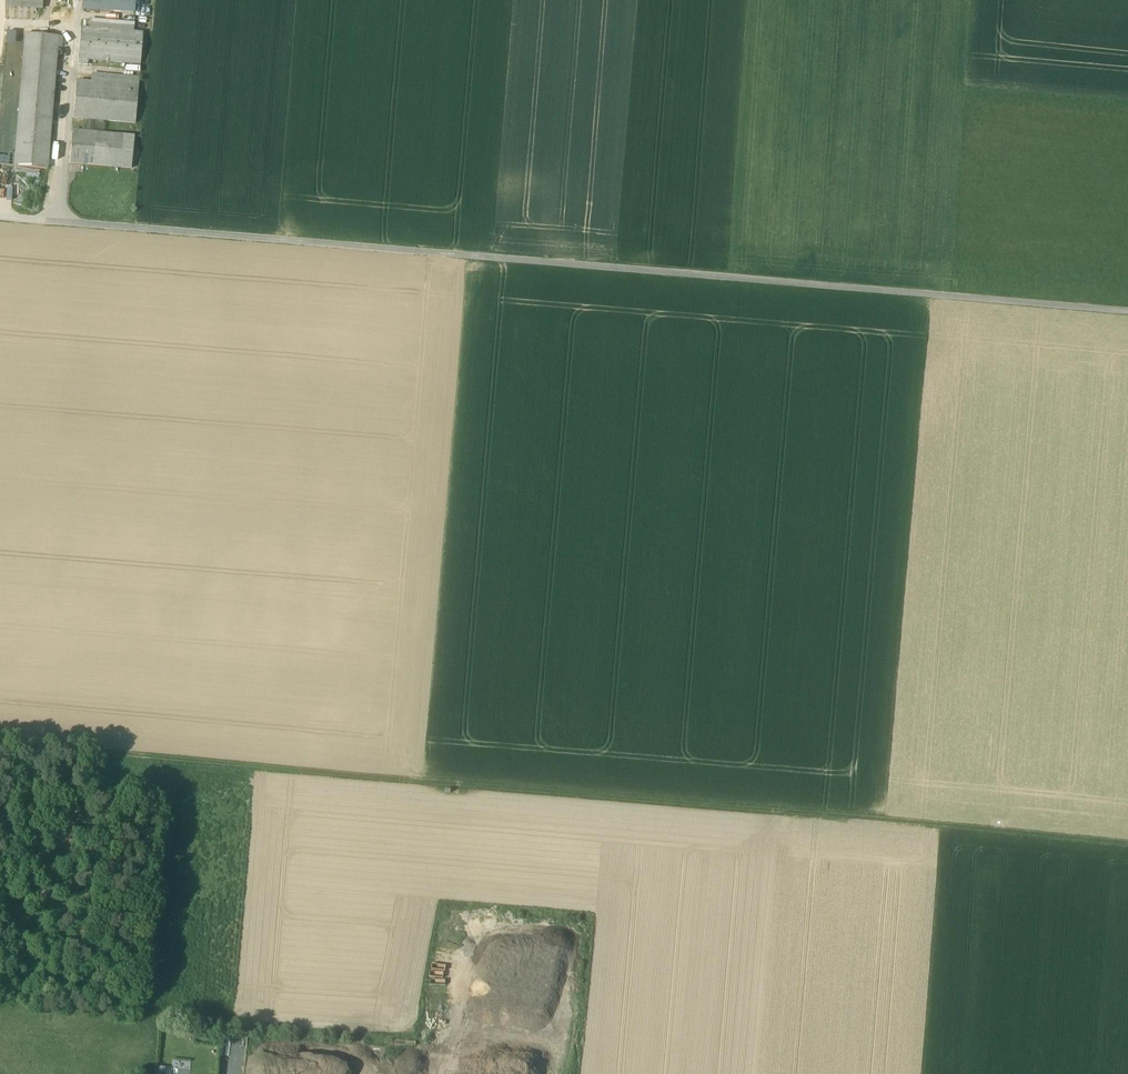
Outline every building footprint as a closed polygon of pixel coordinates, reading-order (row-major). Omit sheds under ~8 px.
[(43,8),(68,9),(72,9),(72,0),(44,0),(43,8)] [(88,0),(83,0),(82,10),(103,11),(103,1),(88,0)] [(103,1),(103,11),(134,13),(134,0),(103,0),(103,1)] [(143,34),(81,28),(78,65),(88,66),(88,60),(141,65),(143,34)] [(58,37),(25,35),(14,167),(47,170),(58,37)] [(139,87),(77,82),(74,119),(135,124),(139,87)] [(134,137),(72,132),(70,164),(131,169),(134,137)]
